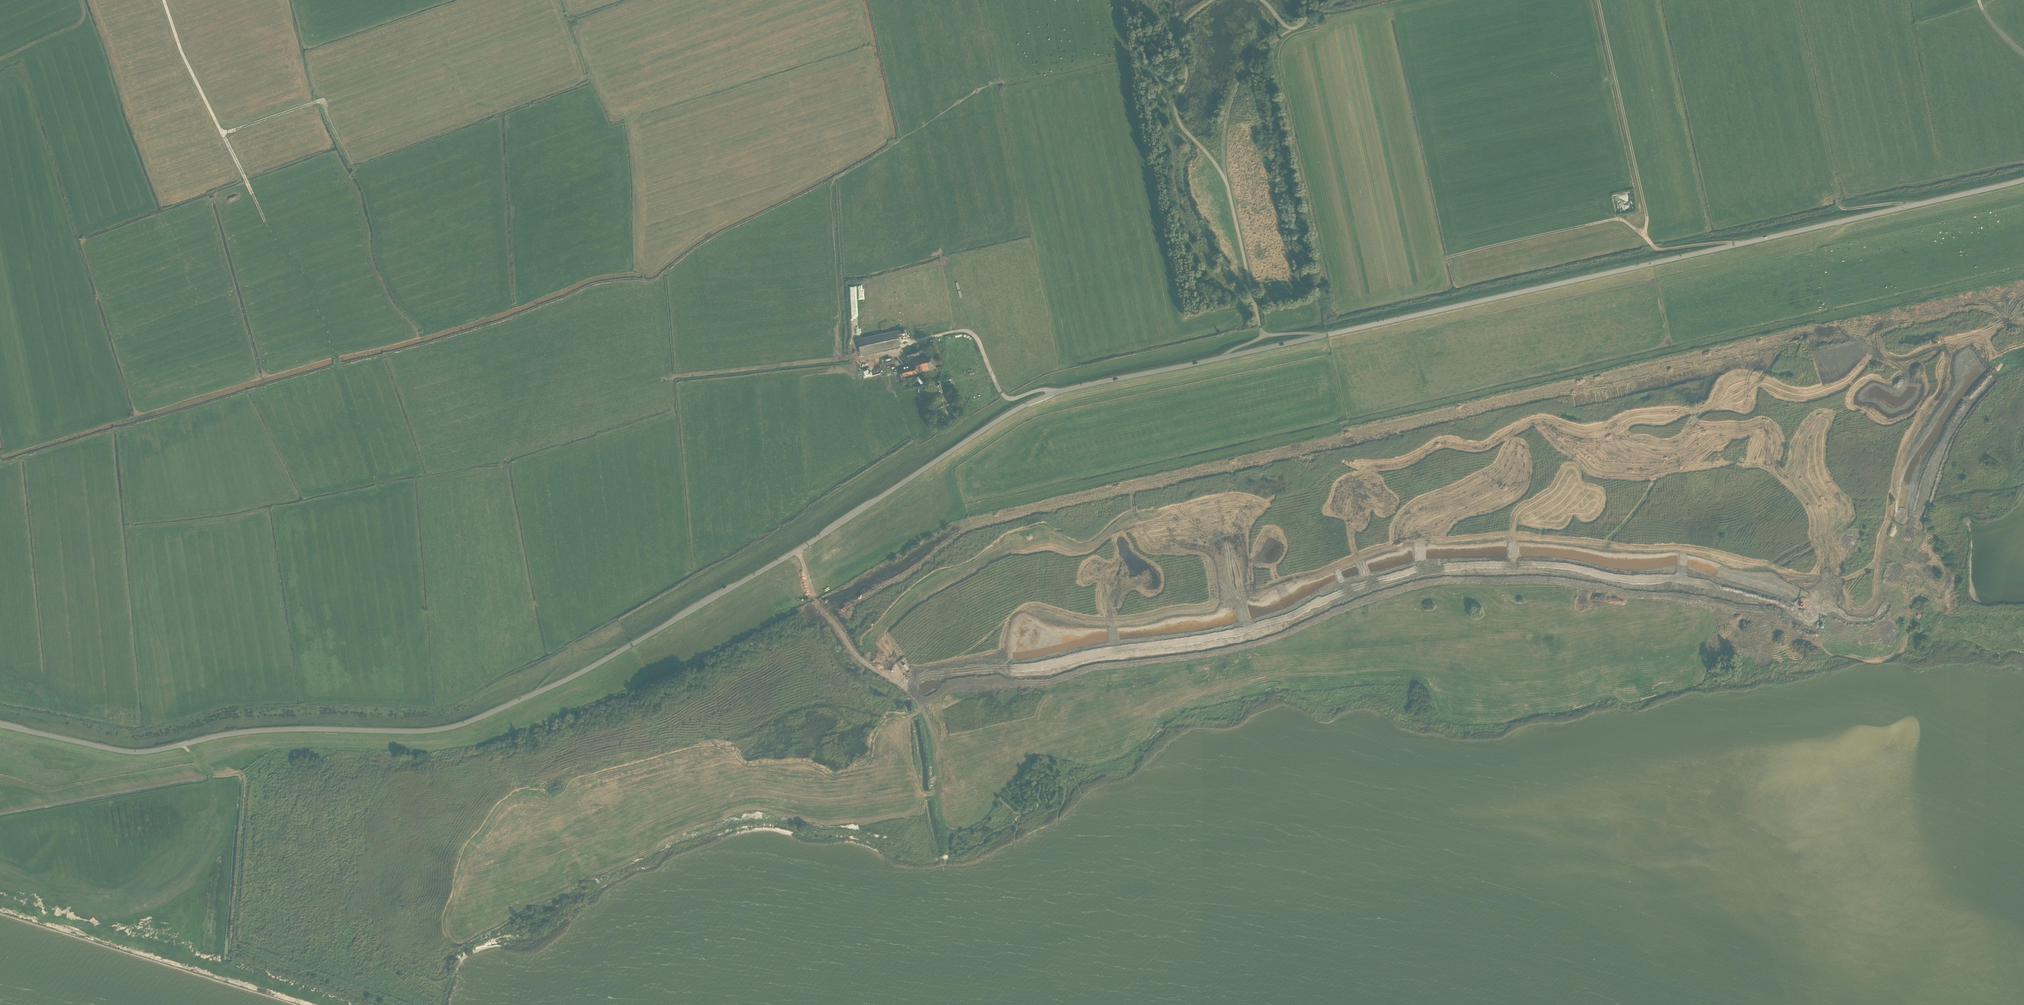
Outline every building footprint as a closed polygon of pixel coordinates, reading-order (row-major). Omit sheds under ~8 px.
[(898,338),(902,337),(901,330),(857,340),(861,355),(899,346),(898,338)] [(921,350),(918,351),(918,349),(911,351),(910,348),(905,349),(908,359),(910,359),(912,364),(910,364),(911,367),(899,371),(901,378),(935,369),(931,353),(924,355),(925,356),(923,356),(921,350)] [(831,375),(831,384),(840,384),(840,375),(831,375)] [(935,394),(942,392),(940,384),(933,386),(935,394)]
